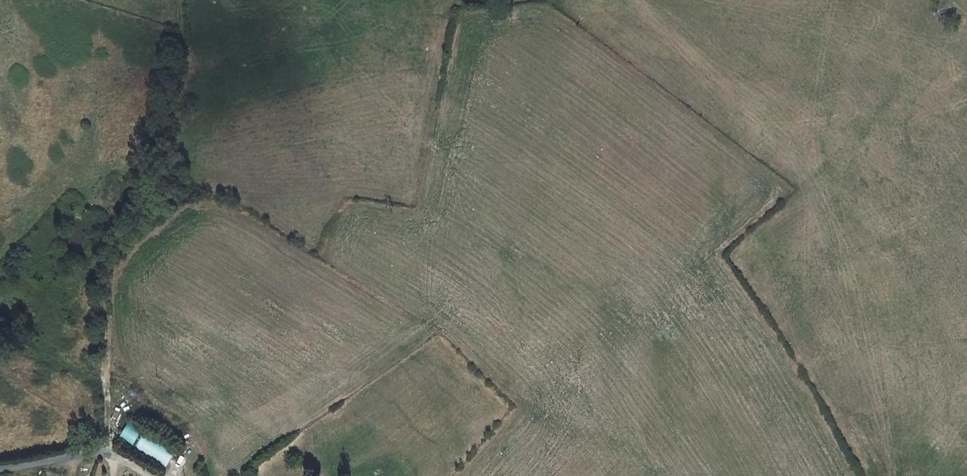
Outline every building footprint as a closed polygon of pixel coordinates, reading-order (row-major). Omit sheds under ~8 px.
[(175,452),(127,425),(120,436),(168,464),(175,452)]
